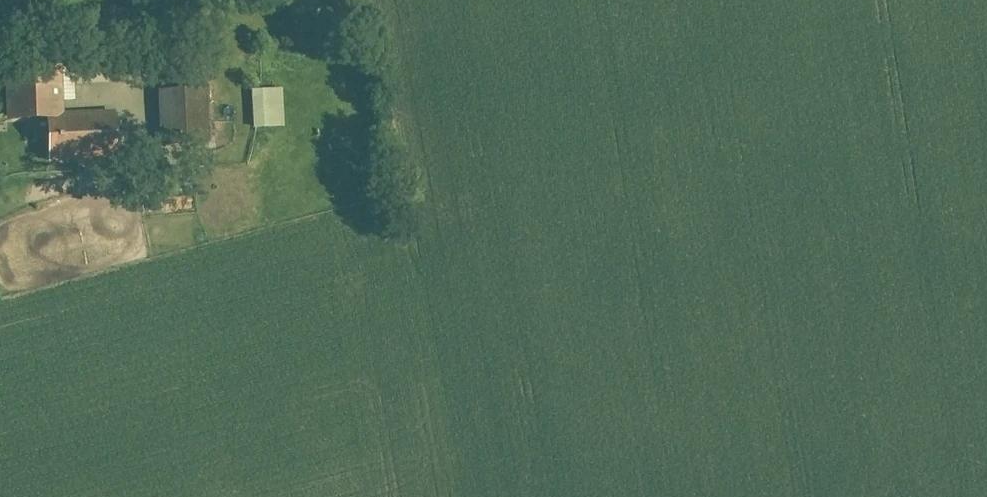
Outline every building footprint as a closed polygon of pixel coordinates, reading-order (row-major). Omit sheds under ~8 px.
[(42,60),(3,61),(5,118),(45,117),(42,60)] [(205,84),(157,87),(162,140),(209,136),(205,84)] [(279,86),(248,87),(249,121),(280,121),(279,86)] [(41,120),(45,164),(112,159),(108,115),(41,120)]
